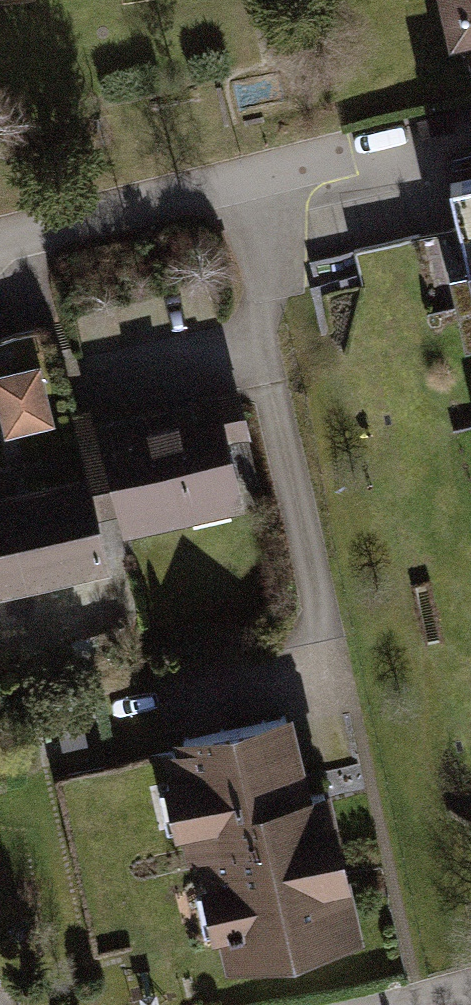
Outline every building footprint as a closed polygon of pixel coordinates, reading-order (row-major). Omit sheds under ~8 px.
[(447,40),(470,34),(470,0),(437,0),(447,40)] [(436,194),(470,353),(470,186),(436,194)] [(0,387),(0,421),(3,442),(49,436),(41,382),(0,387)] [(236,423),(227,383),(70,415),(75,442),(80,467),(96,529),(113,526),(118,551),(132,548),(241,525),(236,503),(220,426),(236,423)] [(80,467),(0,486),(0,599),(105,573),(96,529),(80,467)] [(297,811),(279,728),(177,750),(181,767),(168,770),(174,794),(157,797),(167,839),(184,836),(190,864),(207,860),(215,896),(198,900),(207,944),(223,940),(230,973),(350,947),(319,806),(297,811)]
